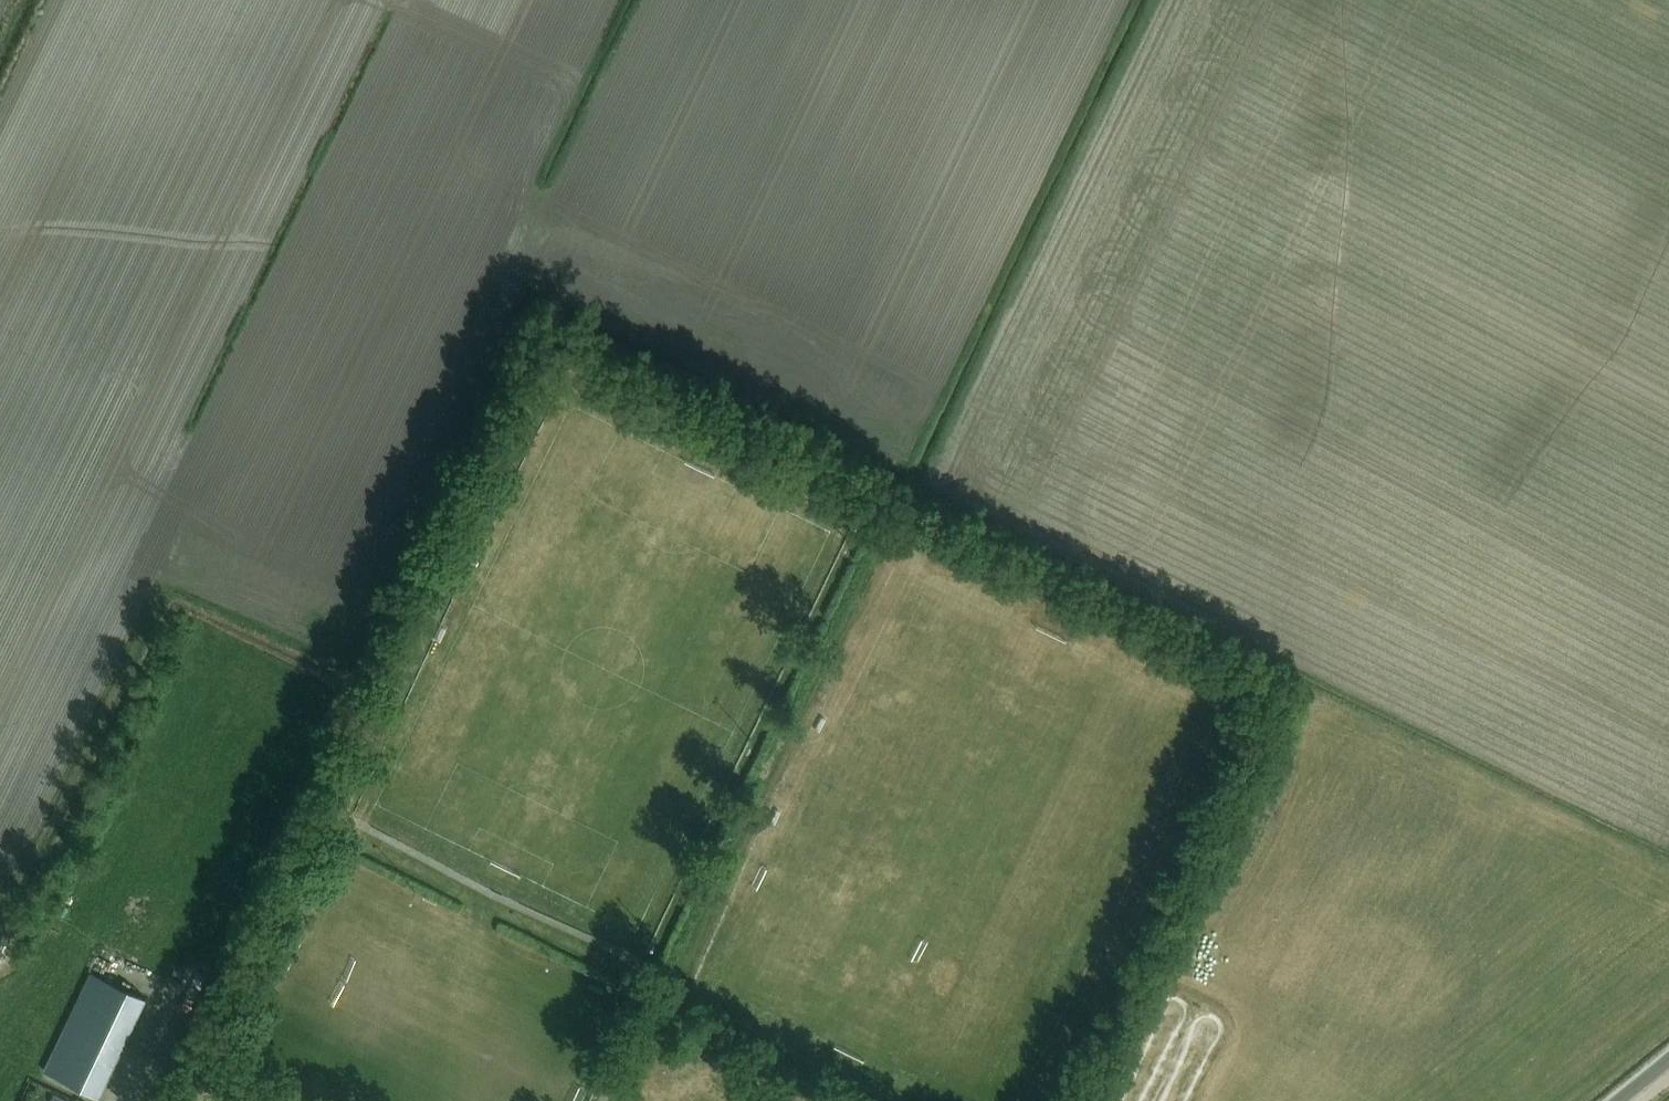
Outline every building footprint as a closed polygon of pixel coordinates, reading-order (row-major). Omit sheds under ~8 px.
[(146,1000),(89,974),(43,1072),(99,1098),(146,1000)]
